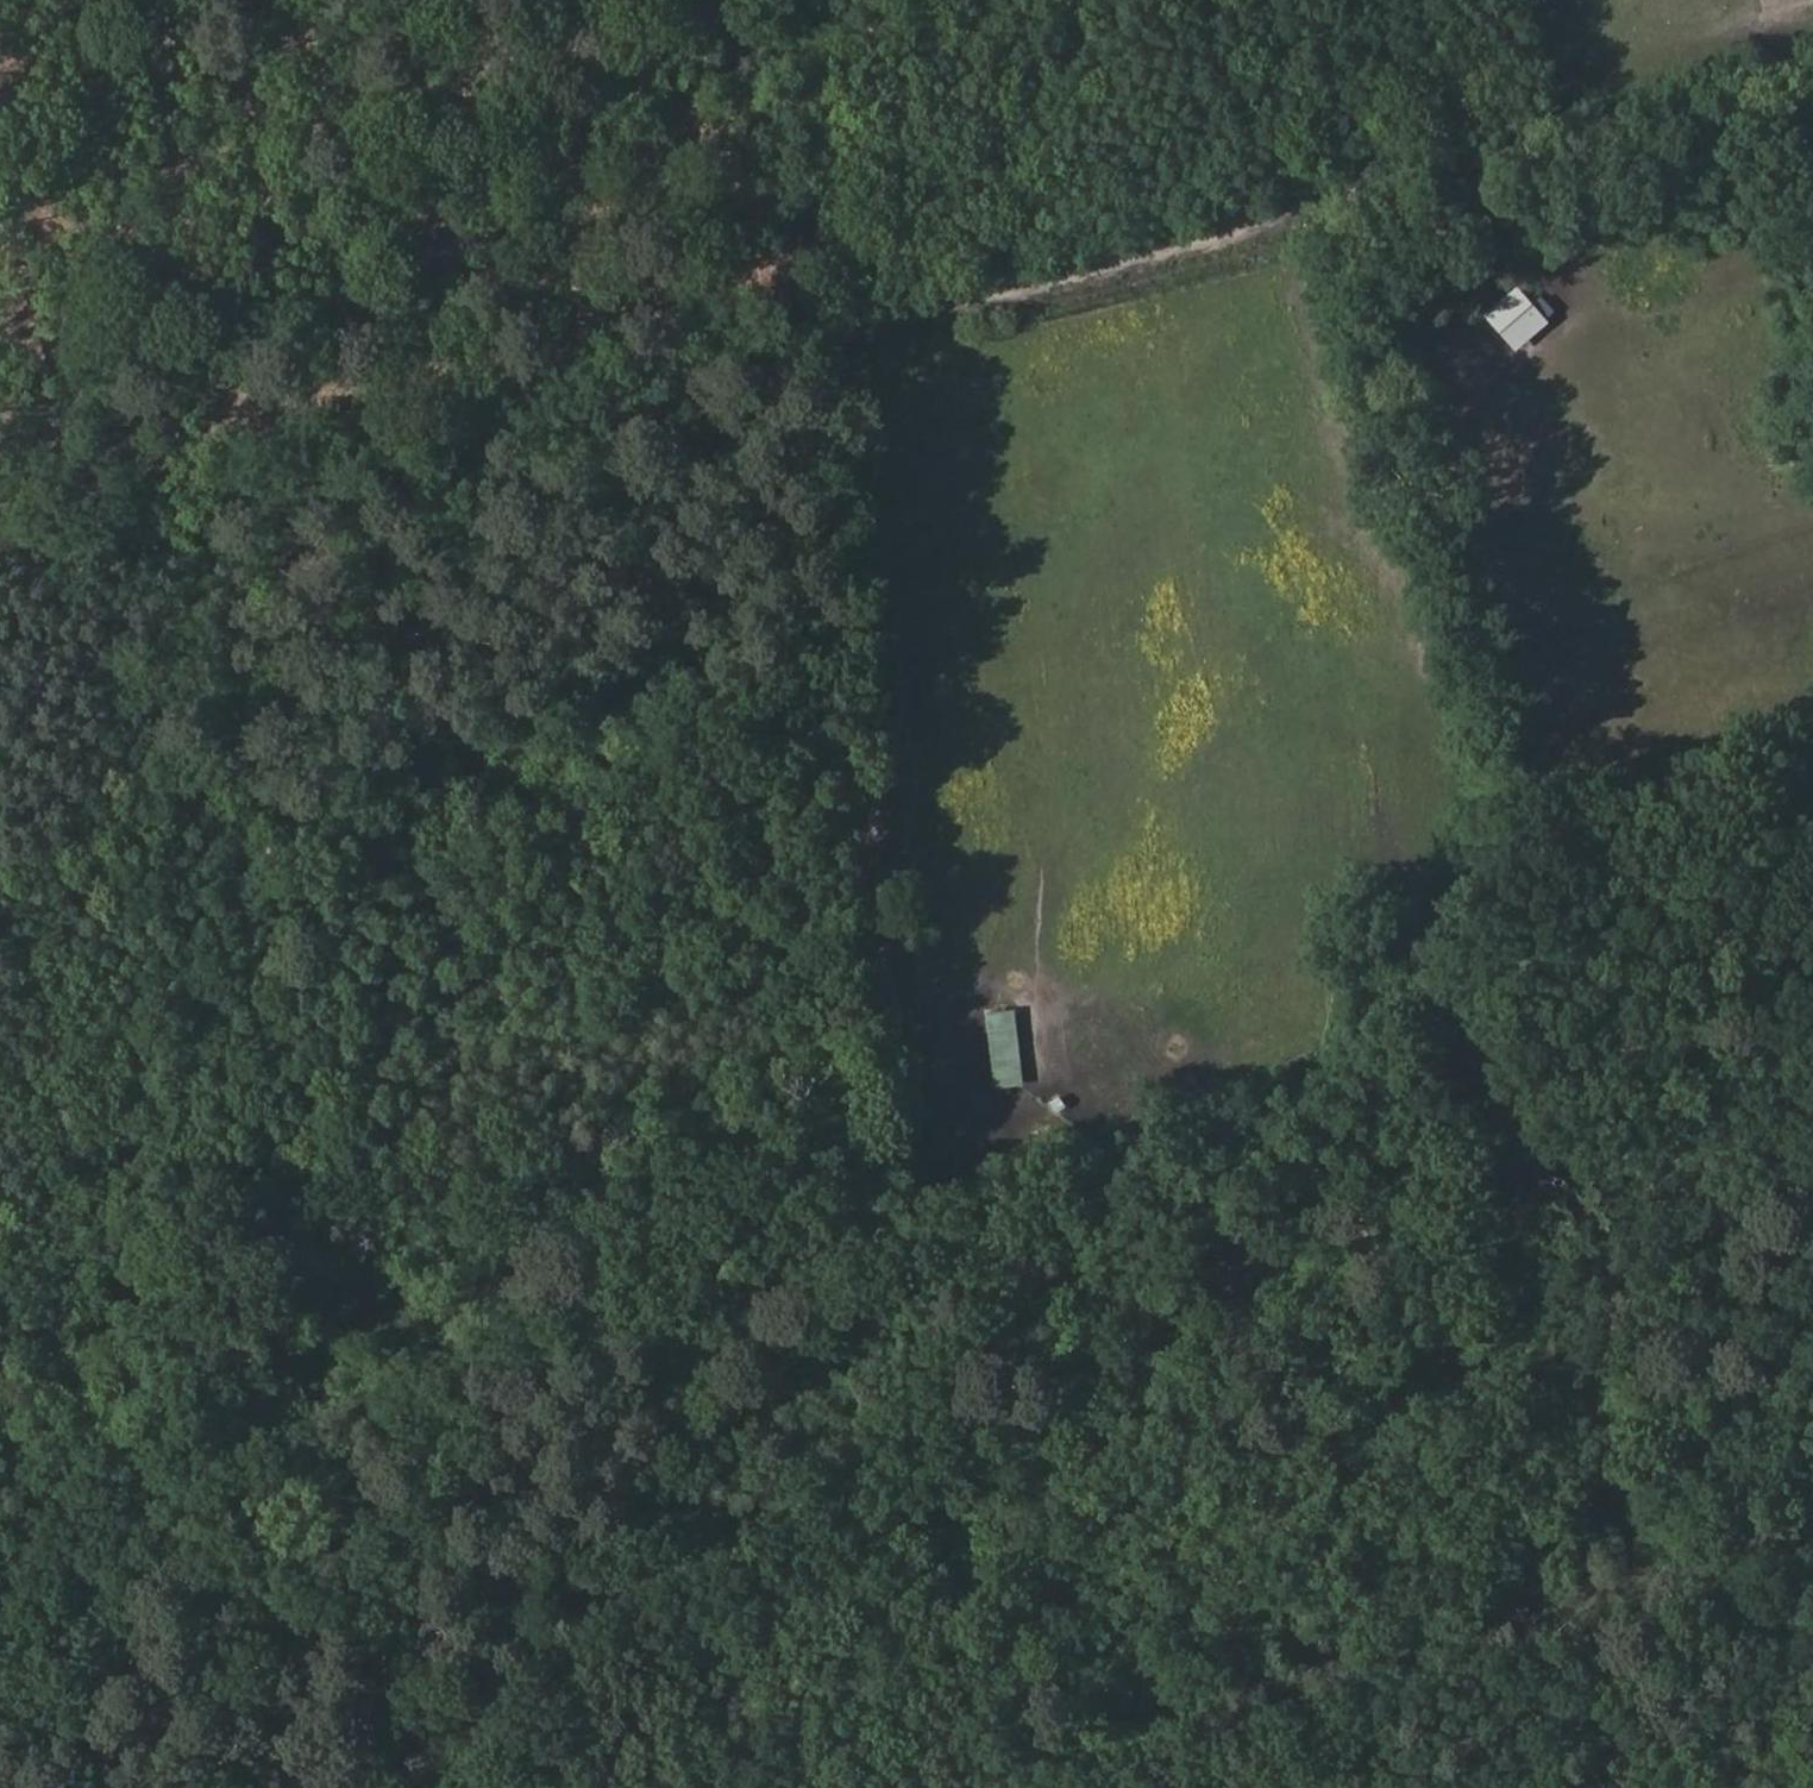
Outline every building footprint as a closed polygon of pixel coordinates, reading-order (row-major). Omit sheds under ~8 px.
[(1511,351),(1544,322),(1513,286),(1480,315),(1511,351)] [(990,1089),(1022,1085),(1010,1008),(979,1012),(990,1089)]
